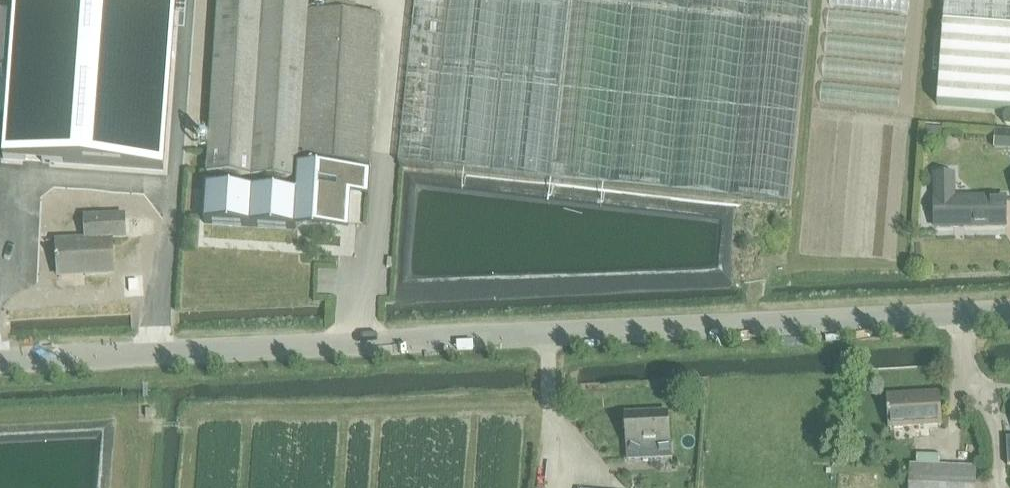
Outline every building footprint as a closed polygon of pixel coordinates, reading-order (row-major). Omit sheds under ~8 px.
[(15,2),(7,111),(4,160),(164,172),(177,0),(0,0),(15,2)] [(207,174),(297,181),(296,191),(298,191),(296,219),(342,222),(344,184),(367,185),(366,197),(369,197),(371,168),(375,94),(380,17),(262,9),(263,0),(218,0),(211,122),(207,174)] [(398,165),(791,204),(812,0),(414,0),(398,165)] [(944,23),(1009,28),(1009,0),(945,0),(944,23)] [(944,23),(938,105),(1009,111),(1009,28),(944,23)] [(936,197),(937,225),(1007,223),(1006,195),(955,197),(954,173),(935,173),(936,197)] [(296,219),(298,191),(296,191),(207,185),(204,223),(296,229),(296,219)] [(85,239),(56,241),(58,272),(86,270),(86,277),(115,275),(112,240),(125,239),(124,215),(84,217),(85,239)] [(891,396),(892,428),(944,425),(942,393),(891,396)] [(668,412),(626,413),(628,459),(671,458),(671,442),(669,442),(668,412)] [(975,468),(910,466),(910,487),(975,487),(975,468)]
